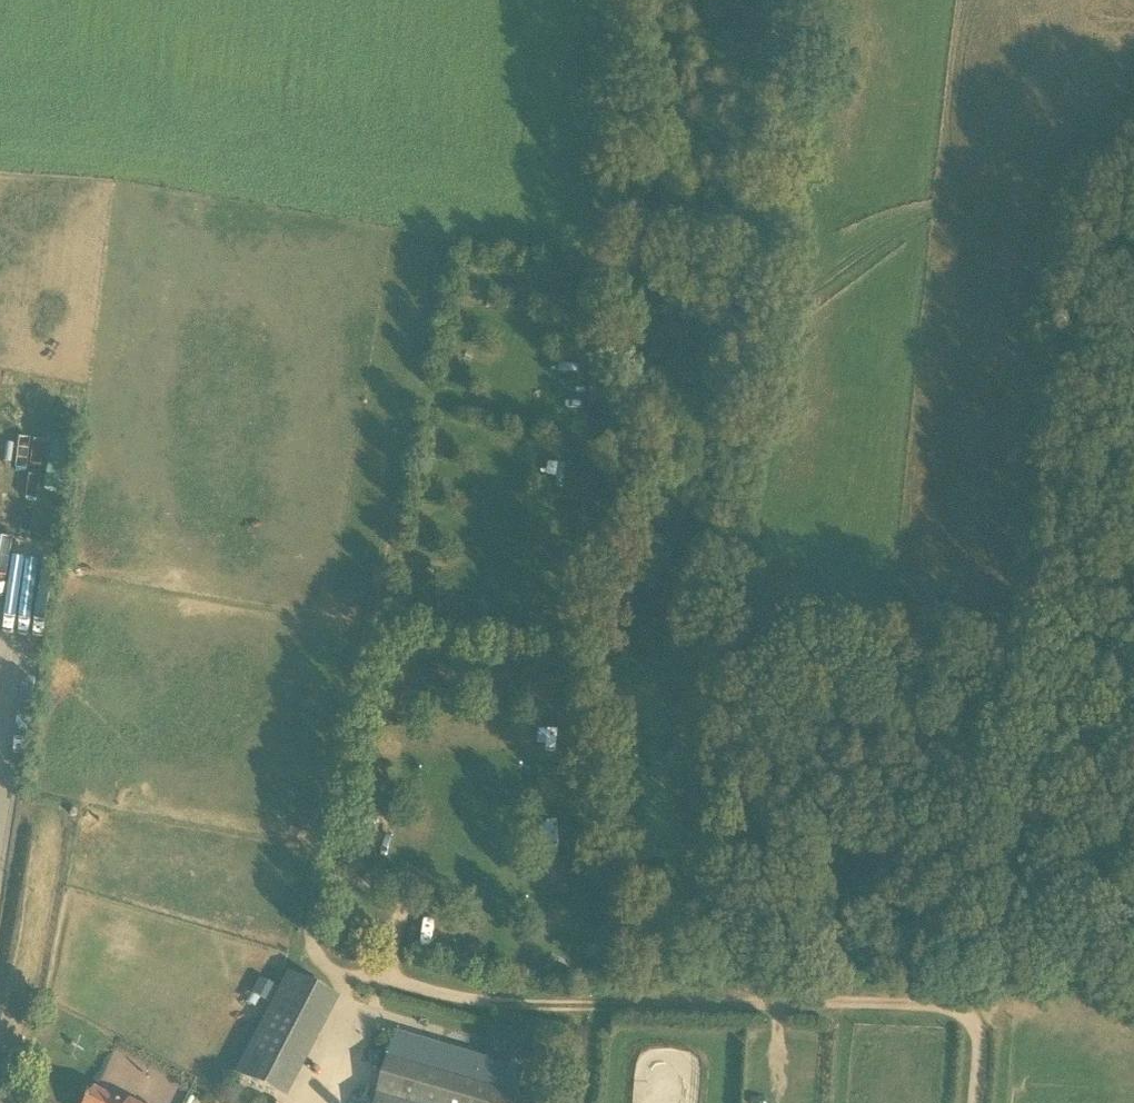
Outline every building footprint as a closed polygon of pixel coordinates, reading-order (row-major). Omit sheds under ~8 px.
[(20,447),(21,431),(0,430),(0,446),(20,447)] [(52,435),(44,489),(69,492),(77,439),(52,435)] [(552,972),(568,981),(573,972),(556,963),(552,972)] [(289,975),(236,1077),(288,1102),(340,1001),(289,975)] [(385,1068),(508,1102),(536,1102),(539,1090),(521,1085),(524,1076),(394,1039),(385,1068)] [(115,1102),(95,1092),(89,1102),(116,1102),(115,1102)]
